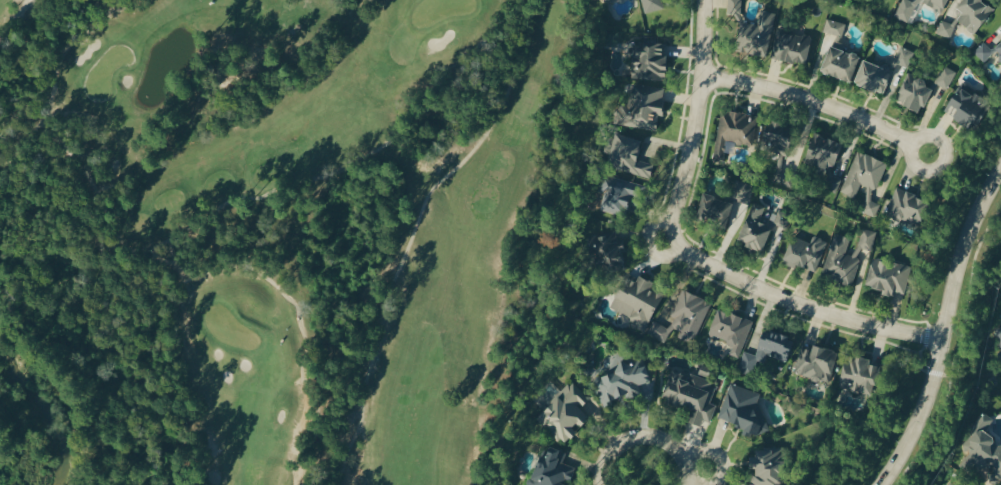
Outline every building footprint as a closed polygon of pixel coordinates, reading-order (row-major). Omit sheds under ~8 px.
[(663,0),(643,0),(646,13),(665,9),(663,0)] [(996,9),(984,0),(965,0),(959,9),(965,13),(959,22),(977,35),(996,9)] [(758,25),(742,21),(738,40),(746,41),(743,53),(763,58),(774,13),(761,10),(758,25)] [(847,24),(828,20),(825,33),(837,36),(835,47),(841,48),(847,24)] [(951,39),(956,26),(943,21),(938,34),(951,39)] [(772,59),(809,65),(814,37),(778,30),(772,59)] [(975,52),(985,62),(995,52),(985,42),(975,52)] [(634,80),(668,81),(669,56),(668,56),(668,43),(645,43),(645,46),(635,45),(634,80)] [(823,72),(854,84),(863,57),(833,46),(823,72)] [(915,52),(900,47),(892,69),(866,60),(856,86),(887,97),(899,65),(909,69),(915,52)] [(957,72),(942,65),(933,83),(910,73),(896,103),(923,116),(936,88),(948,93),(957,72)] [(658,132),(660,118),(664,118),(667,87),(637,84),(636,94),(639,94),(638,106),(627,106),(626,120),(634,121),(633,130),(658,132)] [(993,103),(961,87),(946,116),(979,132),(993,103)] [(721,113),(713,164),(726,166),(728,145),(754,149),(756,132),(758,118),(721,113)] [(797,130),(771,123),(765,145),(774,147),(772,155),(789,159),(797,130)] [(805,167),(833,177),(845,145),(816,135),(805,167)] [(888,165),(857,152),(840,195),(858,202),(854,211),(875,220),(880,207),(872,203),(888,165)] [(641,209),(647,188),(612,179),(603,213),(627,219),(630,207),(641,209)] [(886,218),(921,231),(932,203),(896,190),(886,218)] [(737,205),(704,196),(697,219),(733,230),(736,220),(733,219),(737,205)] [(833,236),(824,279),(855,286),(863,251),(872,253),(876,235),(863,232),(859,251),(852,250),(854,240),(833,236)] [(797,235),(784,263),(814,276),(827,248),(797,235)] [(913,270),(875,259),(868,287),(884,292),(883,297),(893,300),(895,293),(906,296),(913,270)] [(668,293),(639,278),(633,289),(631,288),(628,294),(621,291),(611,309),(619,313),(615,322),(632,331),(632,332),(644,339),(668,293)] [(668,329),(682,334),(680,340),(694,346),(710,303),(683,292),(668,329)] [(754,324),(721,310),(709,337),(734,348),(730,356),(738,360),(754,324)] [(744,353),(737,372),(751,378),(758,363),(764,365),(767,356),(787,365),(797,343),(767,330),(756,358),(744,353)] [(801,345),(794,377),(832,385),(839,353),(801,345)] [(596,381),(603,410),(644,400),(642,390),(657,386),(650,357),(631,362),(629,351),(616,354),(618,363),(608,366),(611,377),(596,381)] [(847,362),(839,389),(875,399),(884,369),(873,366),(874,363),(859,358),(857,365),(847,362)] [(723,388),(677,369),(663,404),(694,417),(691,424),(706,430),(723,388)] [(544,457),(536,473),(526,484),(578,484),(578,477),(575,475),(565,459),(577,434),(573,427),(587,427),(601,410),(570,383),(552,404),(552,418),(545,427),(553,441),(552,453),(544,457)] [(720,422),(750,430),(750,431),(757,433),(768,397),(730,386),(720,422)] [(969,479),(985,474),(989,484),(992,484),(1000,482),(1000,449),(996,451),(992,437),(966,446),(971,461),(963,463),(969,479)]
